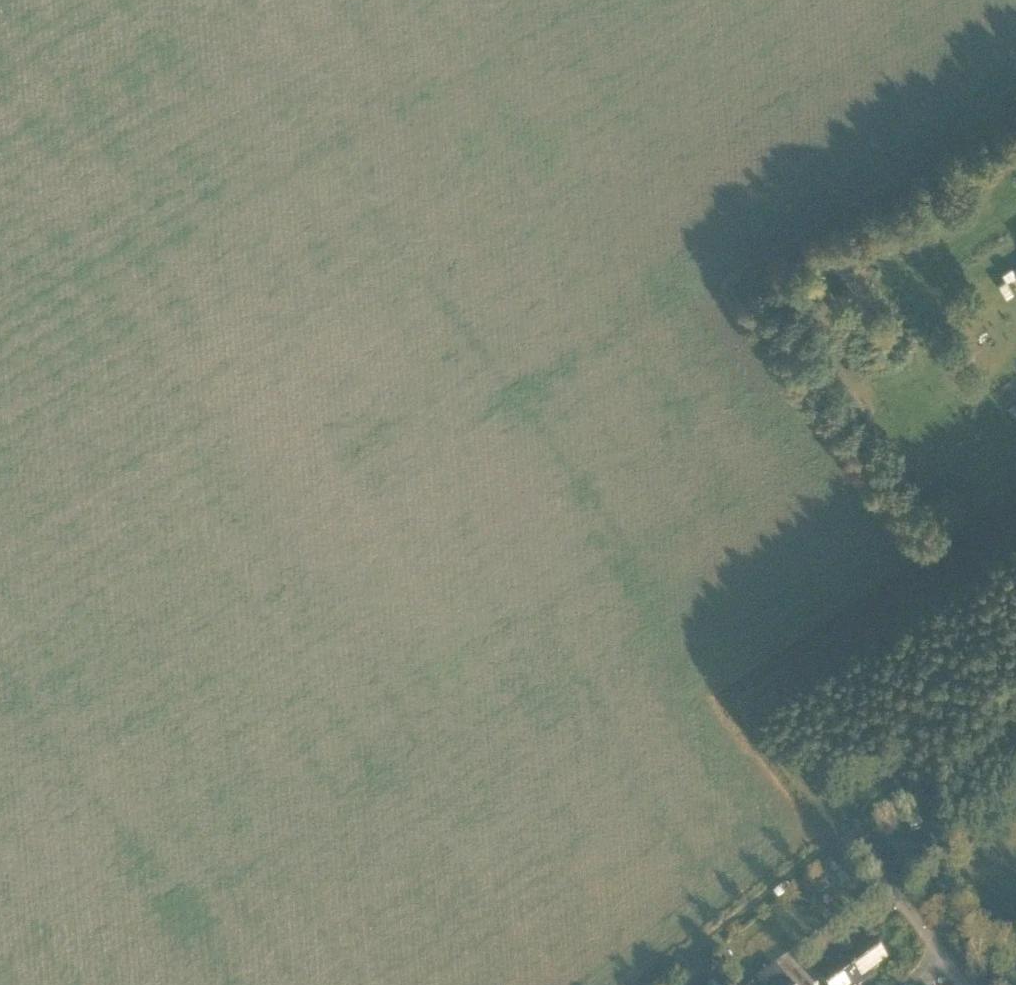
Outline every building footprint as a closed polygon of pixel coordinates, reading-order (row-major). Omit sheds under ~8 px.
[(875,944),(870,948),(868,945),(848,960),(846,956),(818,976),(825,984),(863,984),(871,979),(869,976),(888,963),(875,944)] [(784,964),(791,973),(804,961),(797,953),(784,964)]
